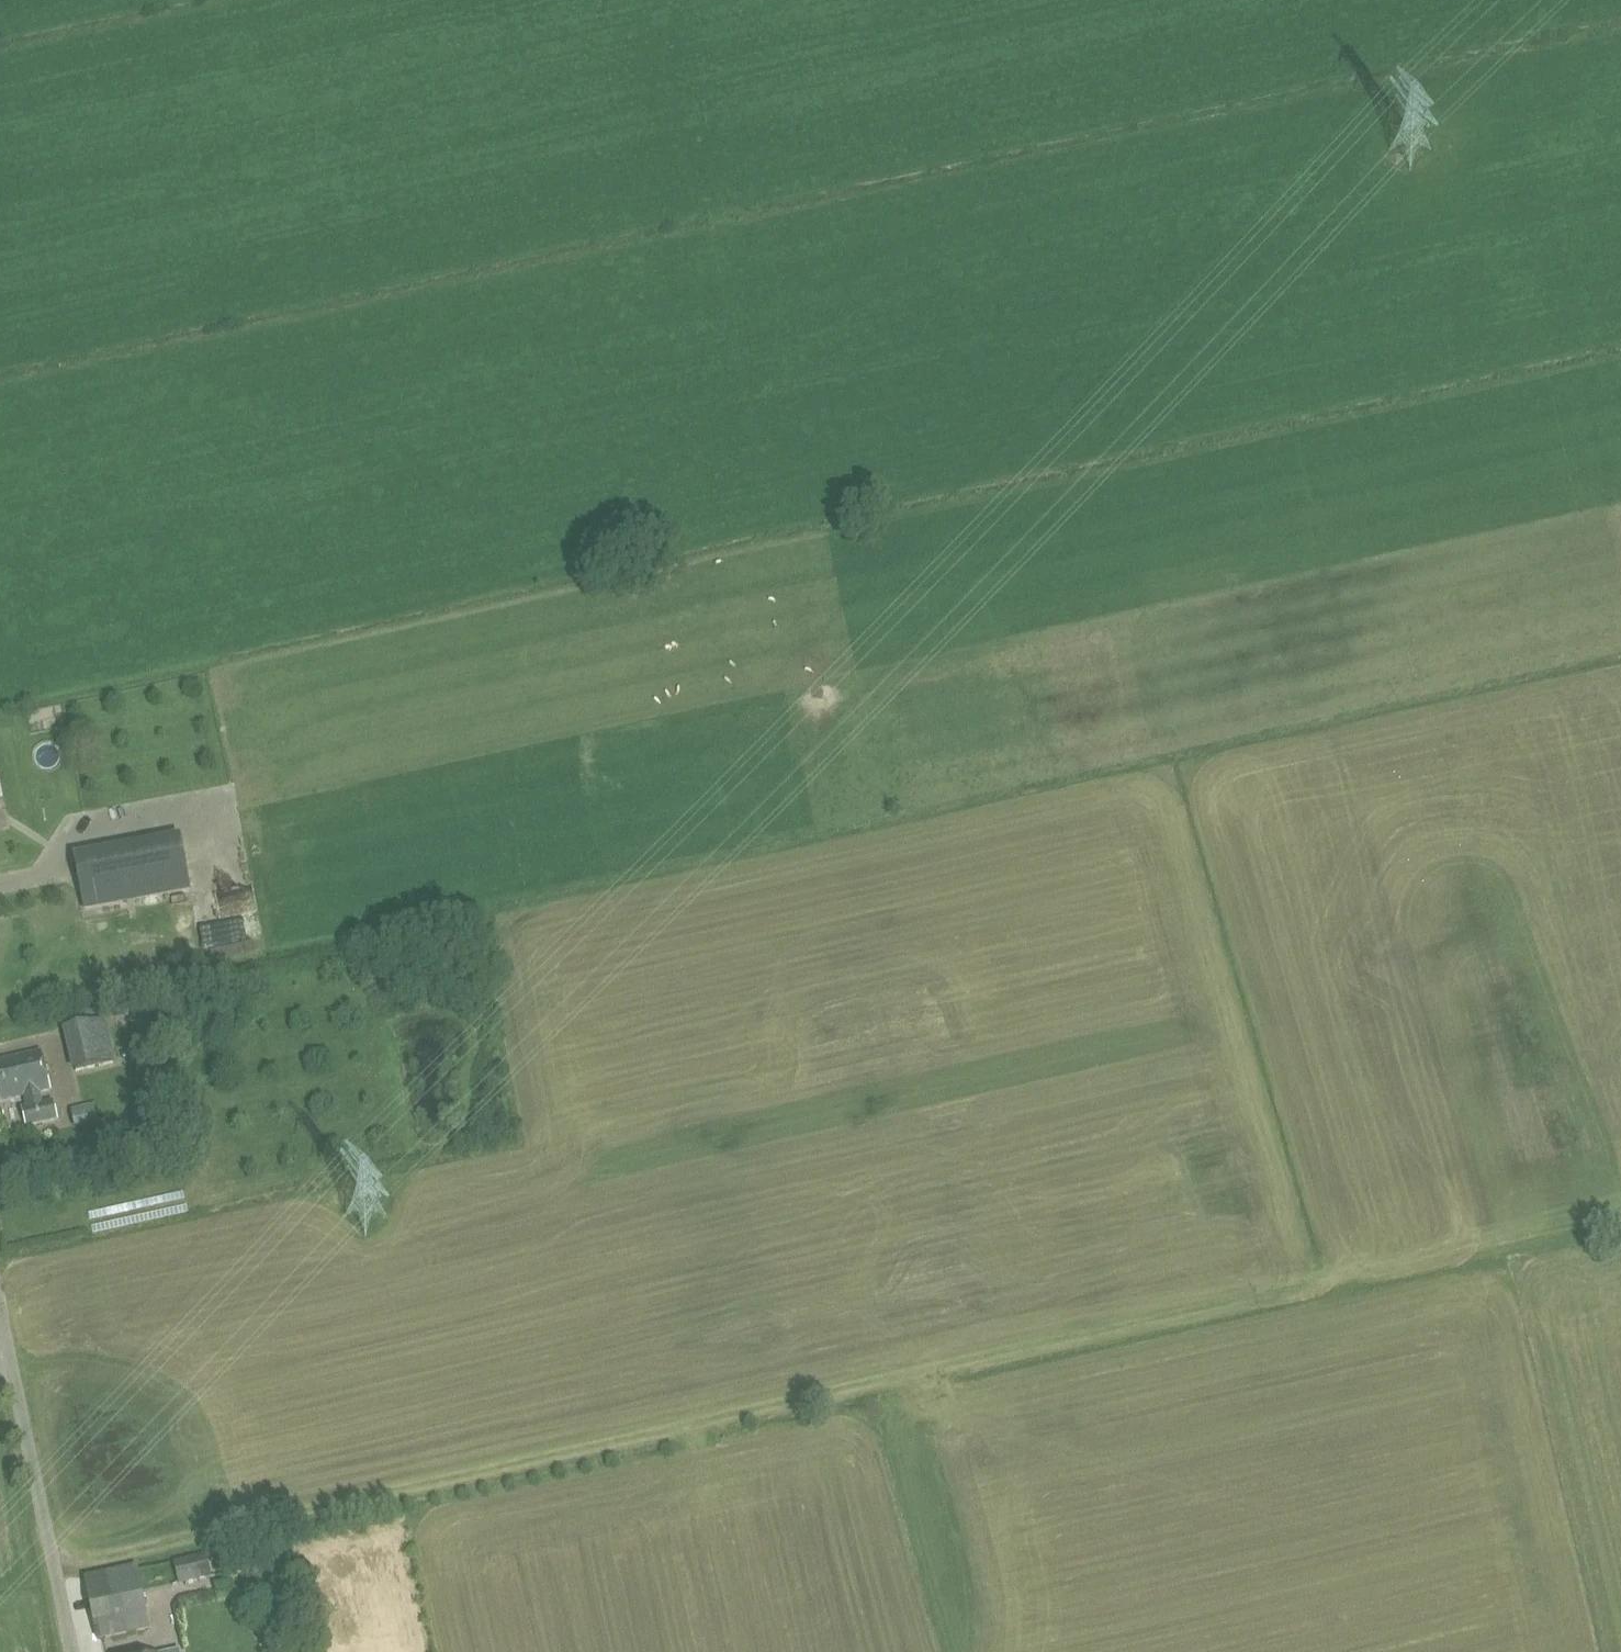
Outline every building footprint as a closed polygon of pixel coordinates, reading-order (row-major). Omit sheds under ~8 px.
[(79,902),(185,888),(180,852),(172,853),(168,827),(70,841),(79,902)] [(248,887),(217,886),(216,910),(247,910),(248,887)] [(114,1062),(111,1049),(70,1058),(73,1071),(114,1062)] [(57,1120),(53,1100),(43,1102),(41,1091),(48,1089),(40,1053),(0,1062),(0,1100),(23,1095),(25,1106),(20,1107),(26,1127),(57,1120)] [(100,1118),(96,1100),(69,1106),(74,1124),(100,1118)] [(206,1554),(173,1561),(178,1584),(211,1577),(206,1554)] [(149,1628),(136,1565),(83,1575),(97,1638),(149,1628)]
